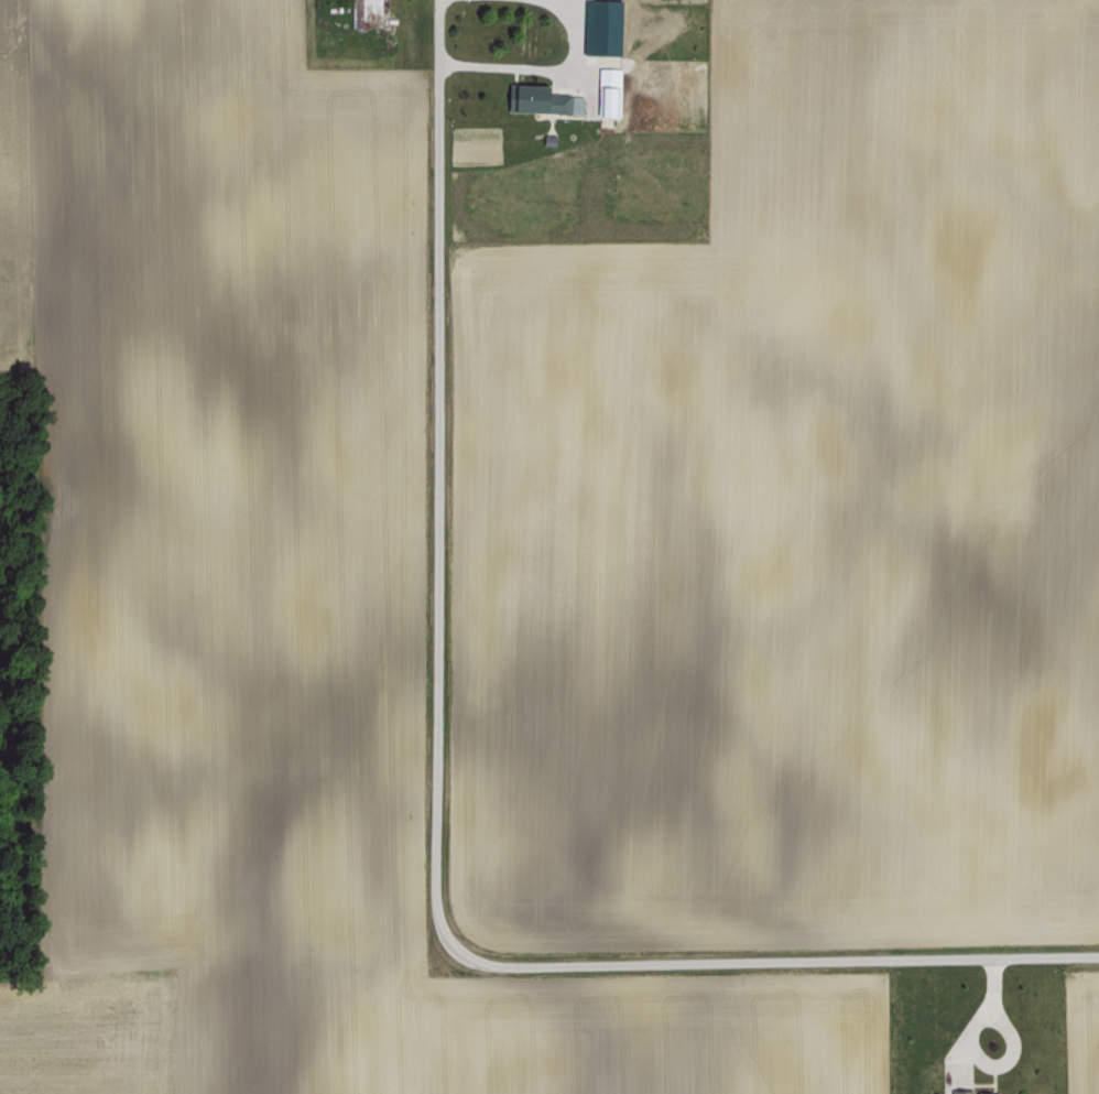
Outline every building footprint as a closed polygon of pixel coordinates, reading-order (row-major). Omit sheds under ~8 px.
[(363,18),(380,18),(380,0),(363,0),(363,18)] [(595,116),(619,116),(620,67),(596,67),(595,116)] [(580,113),(580,94),(550,94),(551,84),(507,83),(506,110),(580,113)] [(990,1088),(969,1088),(969,1066),(954,1066),(954,1072),(948,1072),(948,1093),(990,1093),(990,1088)]
